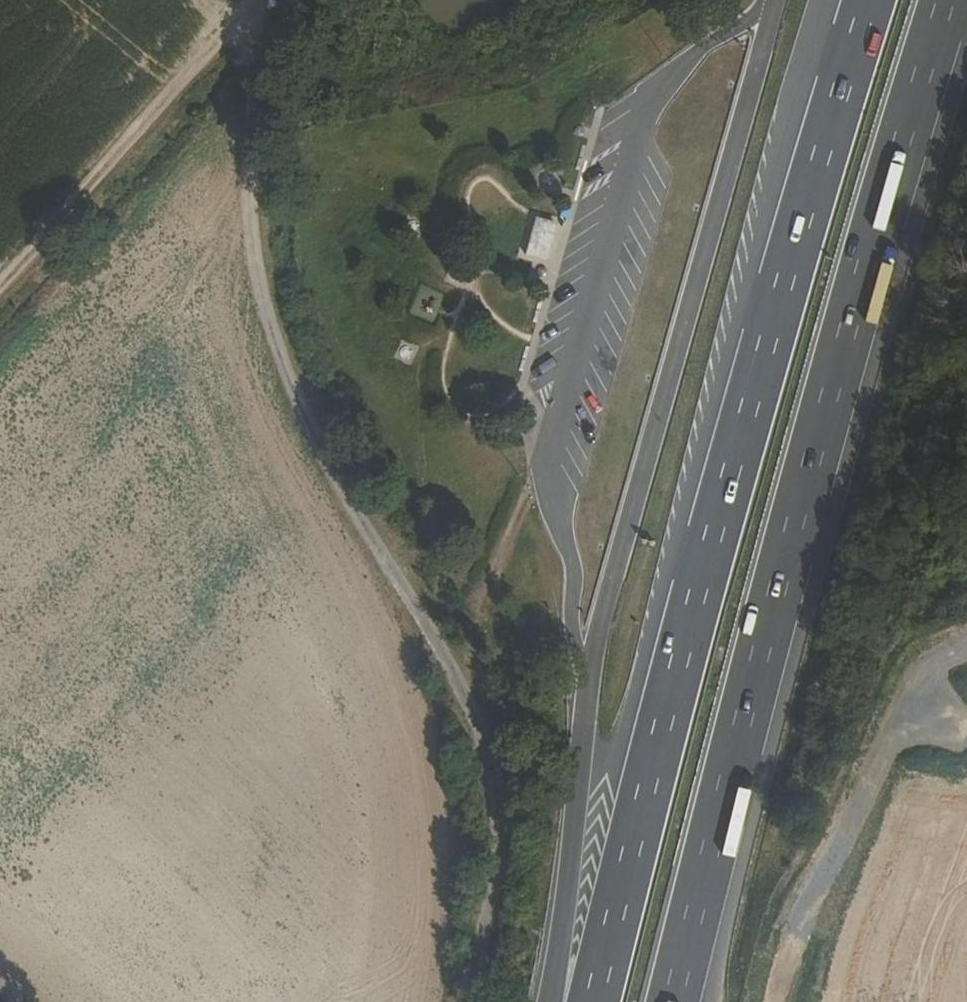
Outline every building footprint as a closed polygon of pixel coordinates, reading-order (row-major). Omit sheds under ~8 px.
[(555,222),(532,216),(523,252),(546,258),(555,222)]
